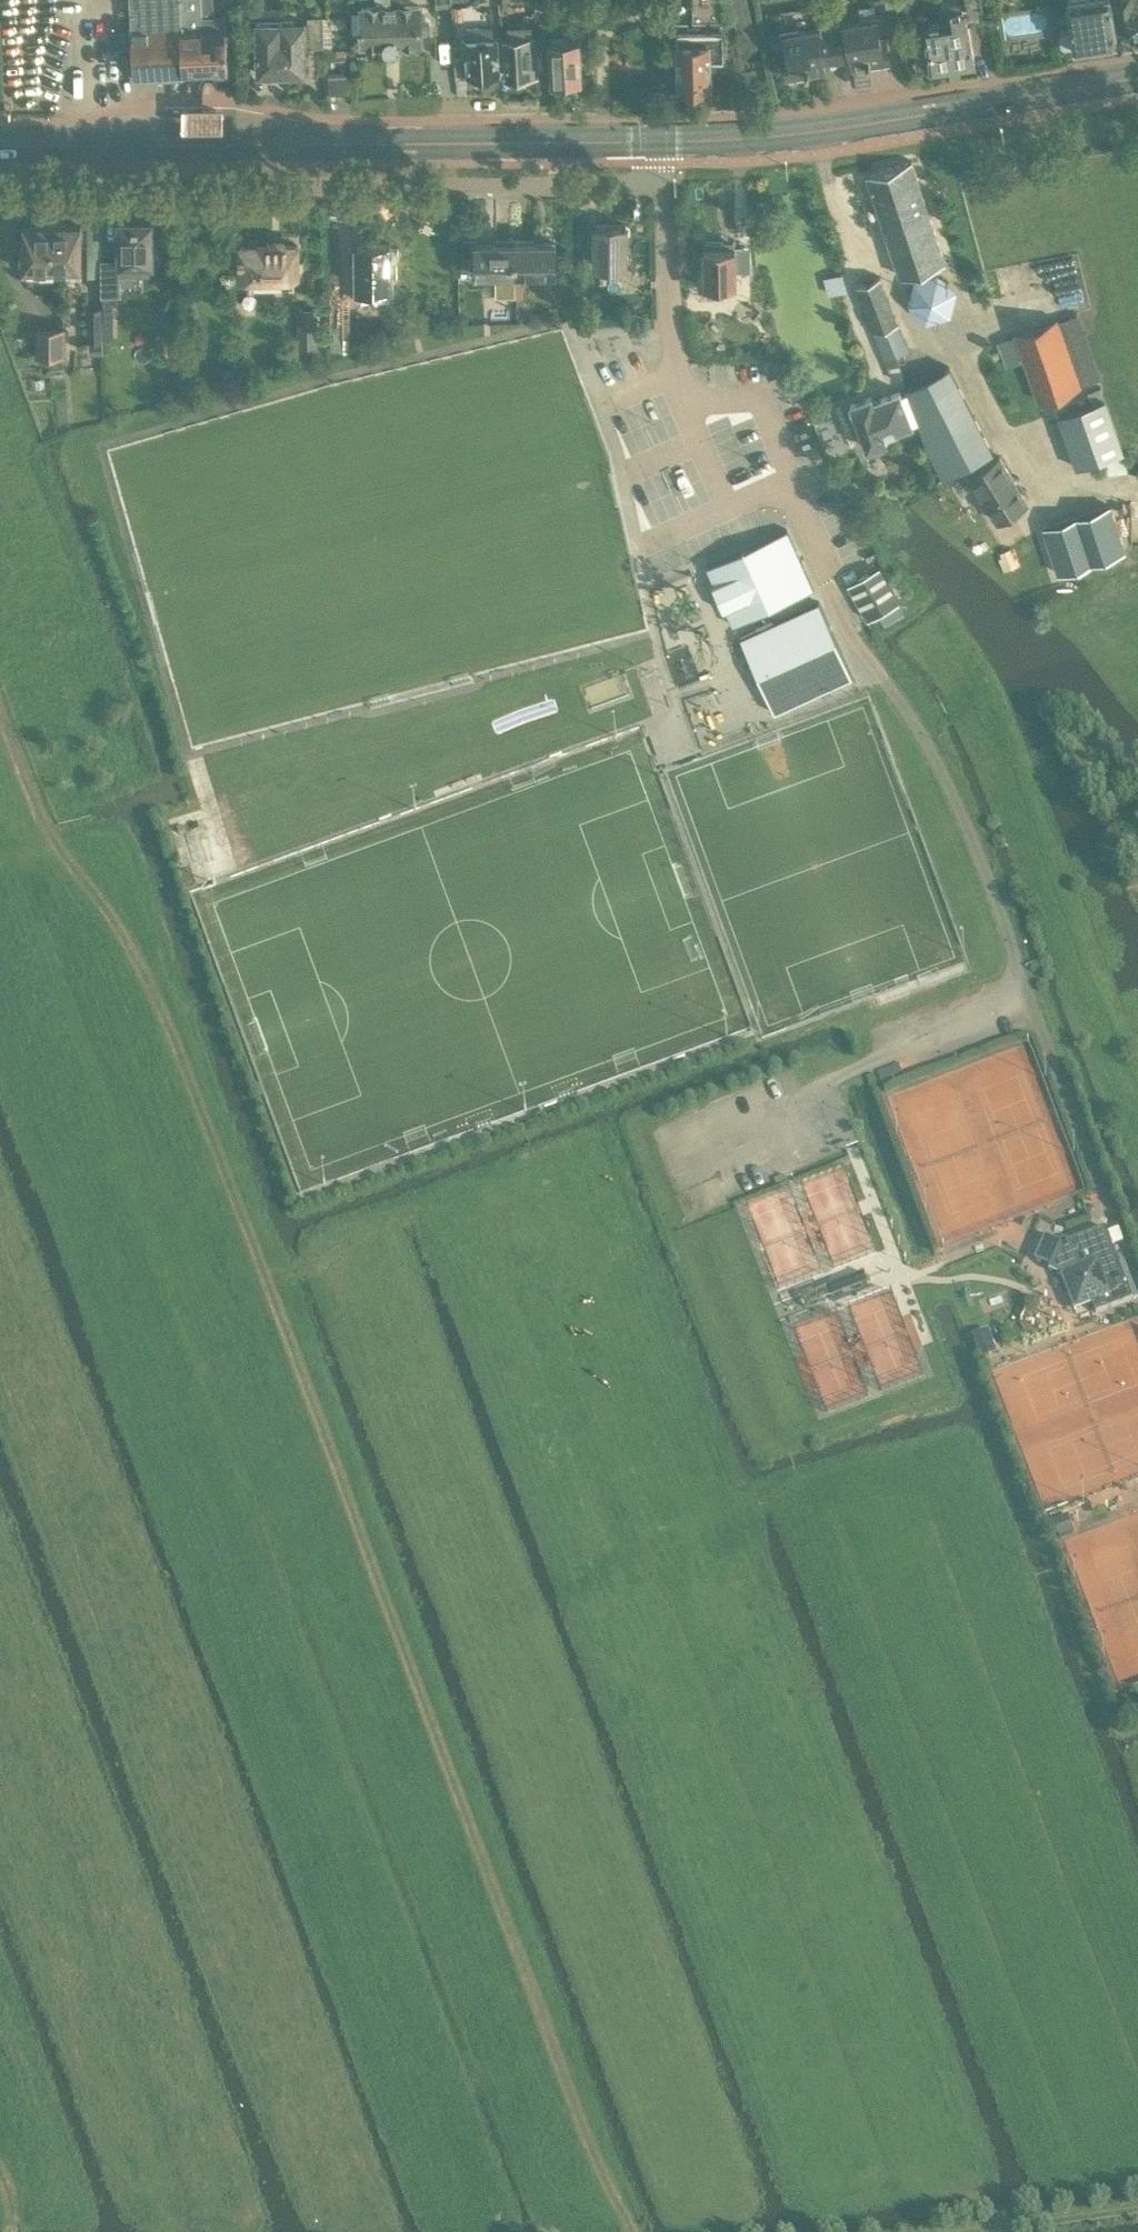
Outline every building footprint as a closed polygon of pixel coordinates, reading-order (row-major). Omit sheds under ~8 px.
[(184,71),(181,18),(180,0),(131,0),(133,29),(131,29),(134,78),(184,76),(184,71)] [(184,71),(206,70),(204,16),(202,16),(202,0),(180,0),(181,18),(184,71)] [(206,70),(229,68),(226,14),(215,15),(214,0),(202,0),(202,16),(204,16),(206,70)] [(362,8),(363,45),(384,44),(385,48),(389,51),(392,51),(389,0),(376,0),(376,8),(362,8)] [(392,51),(395,51),(399,46),(399,43),(420,42),(420,33),(425,32),(430,28),(430,21),(425,17),(419,17),(418,5),(403,6),(403,0),(390,0),(392,51)] [(537,29),(551,28),(549,0),(535,0),(537,29)] [(721,21),(721,7),(719,0),(691,0),(692,22),(721,21)] [(745,57),(761,54),(752,0),(734,0),(745,57)] [(915,59),(916,66),(921,71),(931,70),(931,71),(952,67),(952,69),(960,68),(959,66),(974,63),(967,21),(988,18),(985,0),(961,0),(942,3),(940,8),(942,22),(923,25),(928,51),(917,53),(915,59)] [(1137,28),(1137,8),(1137,0),(1074,0),(1068,1),(1073,32),(1062,33),(1060,37),(1061,43),(1065,46),(1075,44),(1075,47),(1116,39),(1115,32),(1137,28)] [(258,74),(282,74),(281,17),(280,18),(280,6),(257,7),(257,40),(258,74)] [(830,17),(836,58),(850,56),(852,68),(889,62),(885,38),(880,39),(876,17),(846,22),(845,15),(830,17)] [(281,17),(282,74),(305,73),(305,47),(323,47),(323,45),(329,45),(329,39),(331,39),(330,19),(310,19),(305,19),(305,17),(281,17)] [(822,60),(836,58),(830,17),(814,19),(815,27),(785,32),(788,53),(783,54),(787,78),(824,73),(822,60)] [(465,40),(461,40),(462,55),(466,55),(467,76),(498,74),(496,38),(494,38),(493,26),(464,28),(465,40)] [(551,81),(555,81),(559,84),(564,84),(568,80),(581,79),(578,38),(568,38),(567,27),(551,28),(552,40),(548,40),(551,81)] [(678,89),(681,88),(685,93),(692,93),(695,88),(709,88),(708,59),(723,59),(722,31),(676,33),(678,89)] [(506,77),(538,75),(535,36),(503,38),(506,77)] [(224,107),(183,107),(183,129),(224,129),(224,107)] [(902,276),(945,261),(911,162),(868,177),(902,276)] [(119,221),(120,265),(101,265),(101,294),(121,293),(121,274),(136,274),(136,264),(155,264),(154,221),(119,221)] [(25,271),(53,271),(54,224),(25,224),(25,271)] [(54,224),(53,271),(83,271),(84,224),(54,224)] [(626,265),(627,226),(589,225),(589,240),(596,241),(595,264),(626,265)] [(723,284),(736,284),(735,240),(706,240),(706,246),(704,246),(705,285),(707,285),(707,293),(723,293),(723,284)] [(496,280),(516,280),(517,242),(476,242),(476,271),(496,271),(496,280)] [(517,242),(516,280),(517,280),(517,299),(523,299),(522,280),(538,280),(538,271),(555,271),(555,242),(517,242)] [(391,264),(399,260),(399,247),(391,247),(391,244),(352,244),(352,263),(359,262),(359,287),(375,287),(375,298),(398,297),(398,287),(391,287),(391,264)] [(295,274),(298,274),(298,245),(240,245),(240,275),(254,275),(254,285),(280,285),(280,280),(295,280),(295,274)] [(825,278),(830,295),(847,291),(842,274),(825,278)] [(857,287),(856,288),(884,359),(897,355),(909,350),(905,341),(901,330),(882,278),(880,278),(857,287)] [(89,308),(89,342),(103,342),(103,308),(89,308)] [(301,345),(319,344),(317,308),(299,309),(301,345)] [(1081,383),(1100,376),(1078,315),(1058,322),(1057,320),(1016,335),(1016,337),(998,343),(1006,366),(1025,360),(1039,400),(1081,385),(1081,383)] [(65,355),(65,328),(39,328),(39,355),(65,355)] [(764,364),(770,379),(781,375),(775,360),(764,364)] [(950,366),(908,390),(907,390),(908,391),(919,421),(927,440),(944,473),(993,450),(950,366)] [(872,397),(850,405),(866,448),(887,440),(885,436),(913,426),(912,424),(919,421),(908,391),(901,394),(900,391),(873,401),(872,397)] [(1105,399),(1058,416),(1077,468),(1124,452),(1105,399)] [(997,521),(1028,502),(999,456),(969,475),(997,521)] [(1111,505),(1042,528),(1057,572),(1126,549),(1111,505)] [(787,530),(706,566),(732,624),(813,588),(787,530)] [(868,619),(899,602),(879,566),(848,584),(868,619)] [(819,602),(741,637),(775,712),(853,677),(819,602)] [(453,687),(471,682),(470,677),(452,682),(453,687)] [(373,708),(391,703),(389,698),(372,702),(373,708)] [(574,1092),(560,1097),(562,1102),(575,1097),(574,1092)] [(491,1122),(478,1127),(479,1131),(493,1127),(491,1122)] [(1053,1268),(1065,1274),(1079,1309),(1096,1303),(1100,1313),(1137,1298),(1110,1227),(1073,1241),(1066,1238),(1053,1268)] [(987,1358),(998,1354),(995,1344),(990,1330),(973,1336),(982,1360),(987,1358)]
